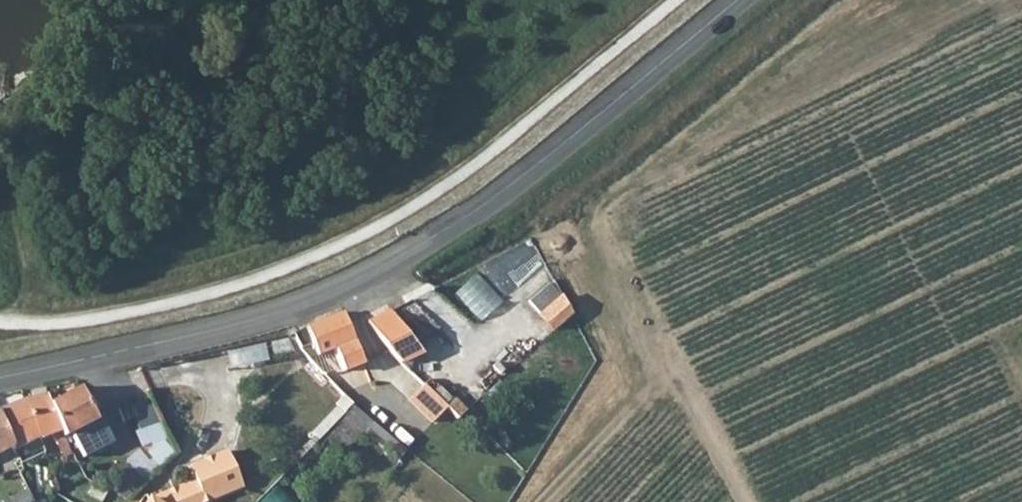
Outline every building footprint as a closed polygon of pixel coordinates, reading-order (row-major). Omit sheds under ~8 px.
[(484,319),(505,301),(481,274),(460,292),(484,319)] [(555,284),(534,301),(542,311),(563,294),(555,284)] [(556,332),(579,313),(564,296),(542,314),(556,332)] [(415,344),(394,315),(370,326),(393,356),(415,344)] [(366,367),(347,316),(296,336),(303,351),(316,346),(321,358),(338,351),(349,374),(366,367)] [(411,401),(436,423),(452,406),(427,383),(411,401)] [(83,391),(54,406),(70,440),(87,432),(90,438),(78,443),(87,461),(117,445),(103,419),(99,421),(83,391)] [(75,454),(70,440),(54,406),(50,397),(25,403),(39,440),(52,434),(61,455),(64,454),(65,458),(75,454)] [(25,403),(1,414),(12,448),(14,451),(39,440),(25,403)] [(12,448),(1,414),(0,414),(0,454),(12,448)] [(241,486),(227,452),(189,470),(195,483),(151,501),(204,501),(241,486)] [(129,501),(143,482),(129,464),(108,490),(129,501)] [(284,486),(266,501),(299,501),(284,486)] [(29,491),(12,498),(14,501),(34,501),(29,491)]
